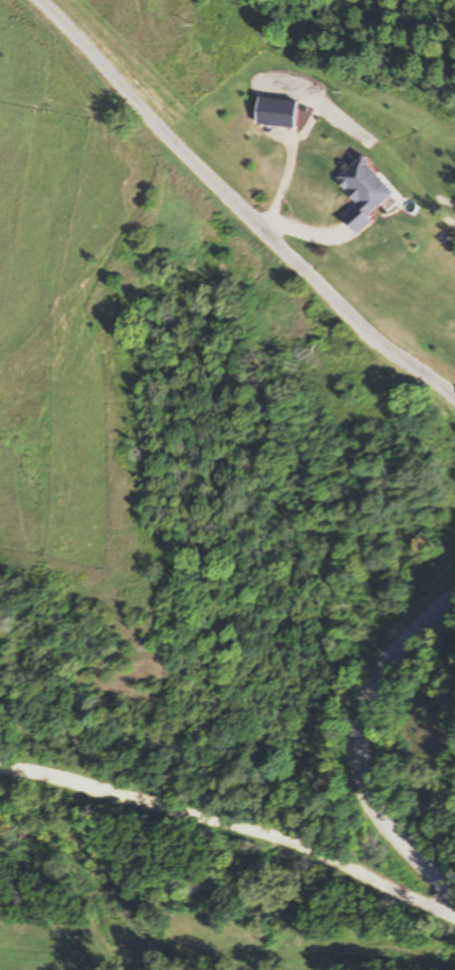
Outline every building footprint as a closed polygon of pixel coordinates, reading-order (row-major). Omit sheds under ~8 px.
[(391,191),(357,157),(333,180),(356,203),(341,218),(356,234),(371,219),(367,215),(391,191)]
